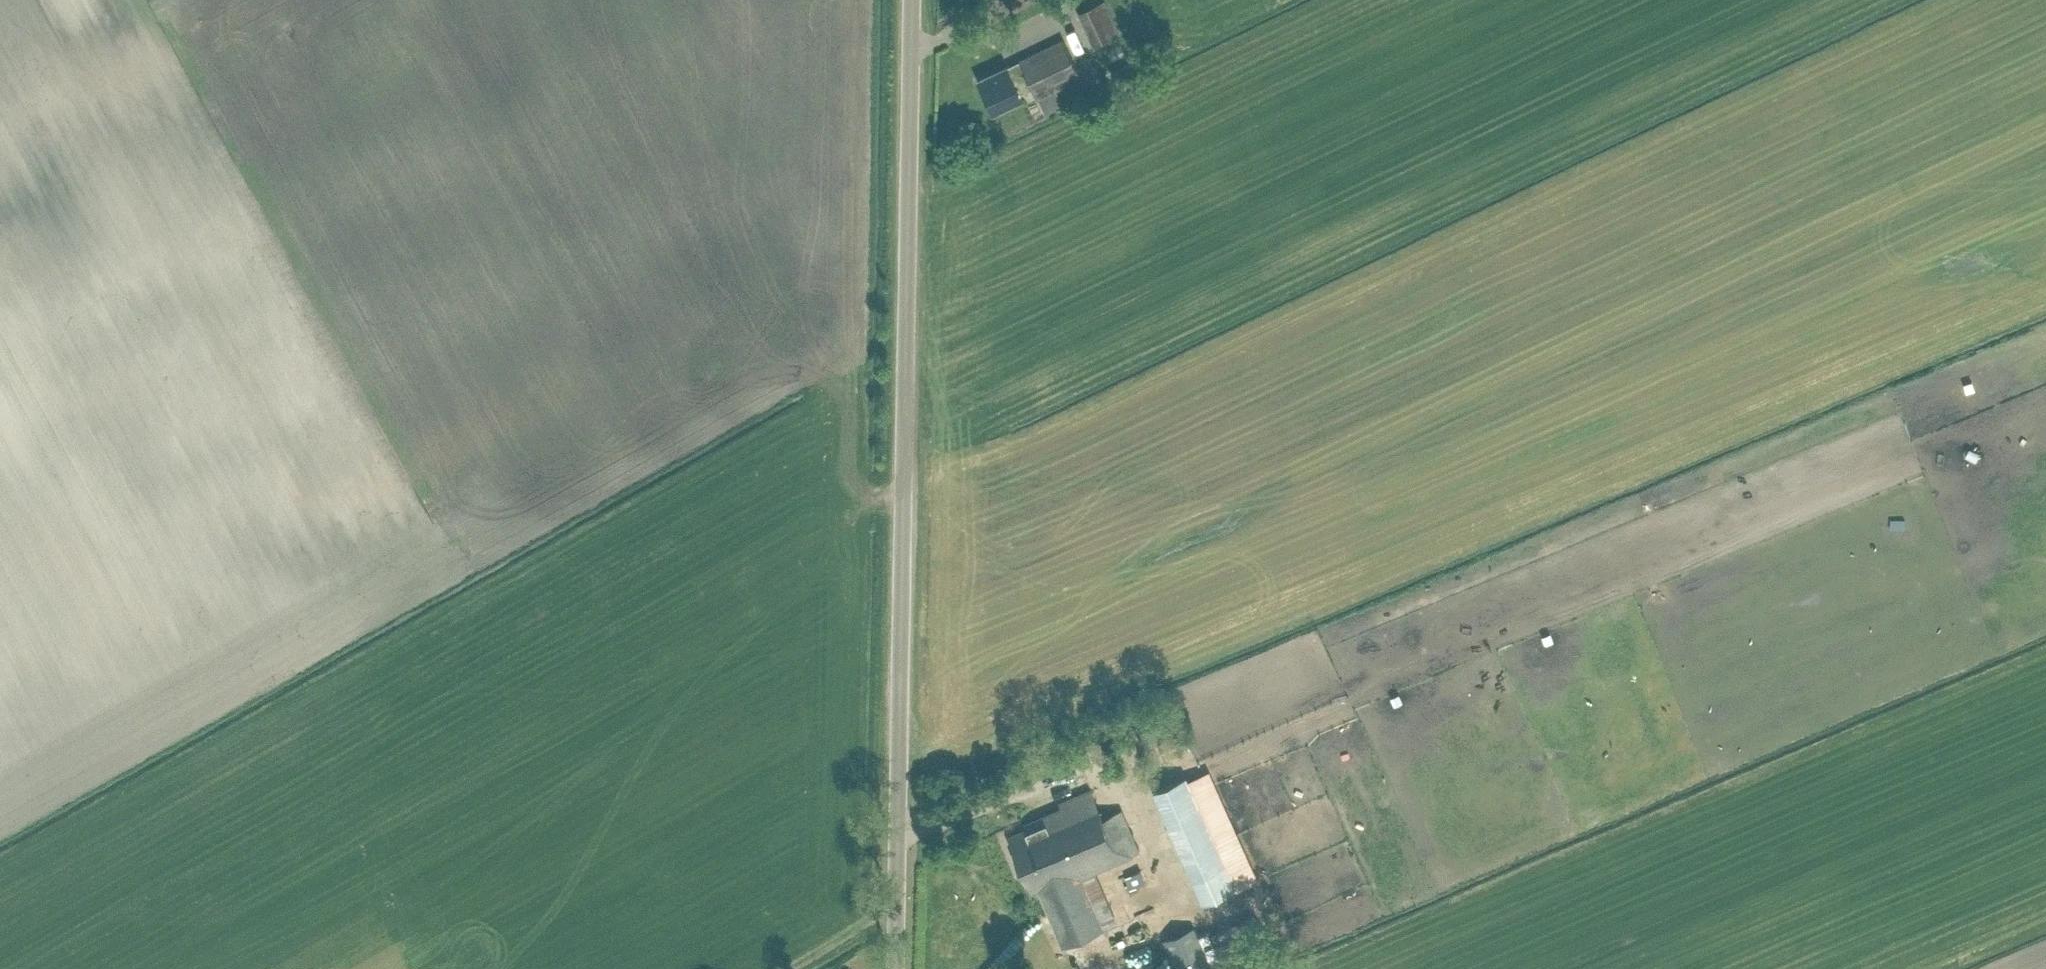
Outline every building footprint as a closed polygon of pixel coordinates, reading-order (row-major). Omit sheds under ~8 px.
[(1079,13),(1092,45),(1120,33),(1106,0),(1103,0),(1079,12),(1079,13)] [(1063,37),(1019,57),(1020,58),(979,78),(993,108),(1021,94),(1020,92),(1034,85),(1038,95),(1081,75),(1063,37)] [(1186,774),(1153,789),(1204,901),(1236,886),(1186,774)] [(1102,928),(1080,874),(1140,849),(1122,807),(1103,815),(1092,788),(1059,801),(1061,806),(1024,822),(1026,827),(1009,835),(1031,889),(1039,885),(1063,944),(1102,928)] [(1127,898),(1130,907),(1148,903),(1145,893),(1127,898)] [(1251,914),(1212,930),(1225,962),(1264,946),(1251,914)] [(1175,968),(1212,968),(1194,925),(1162,938),(1175,968)]
